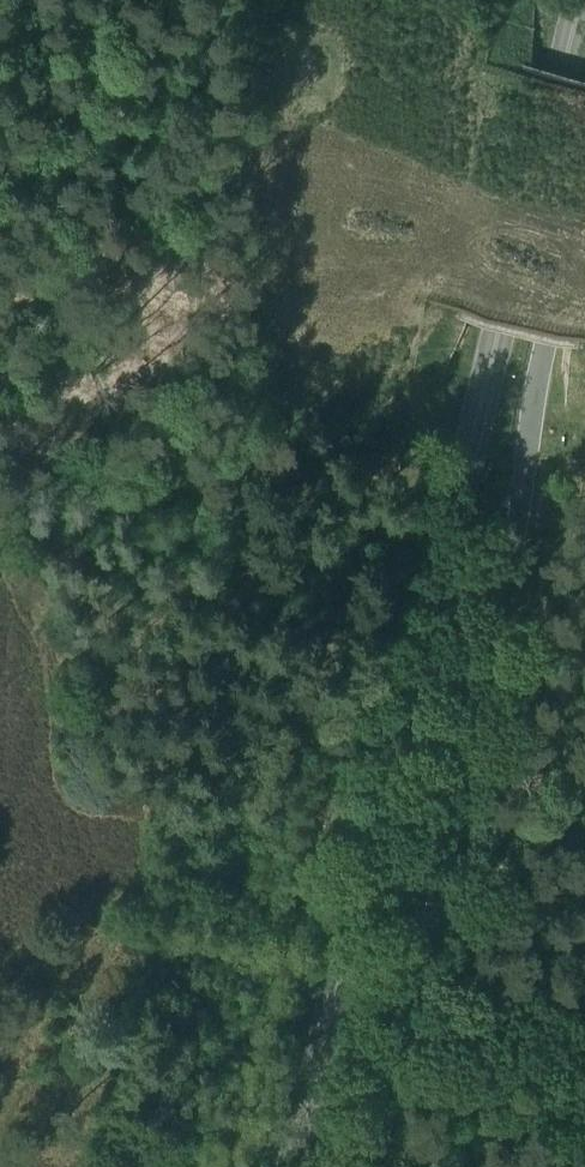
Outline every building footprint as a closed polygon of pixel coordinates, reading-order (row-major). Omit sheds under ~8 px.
[(387,545),(369,540),(365,556),(383,561),(387,545)]
